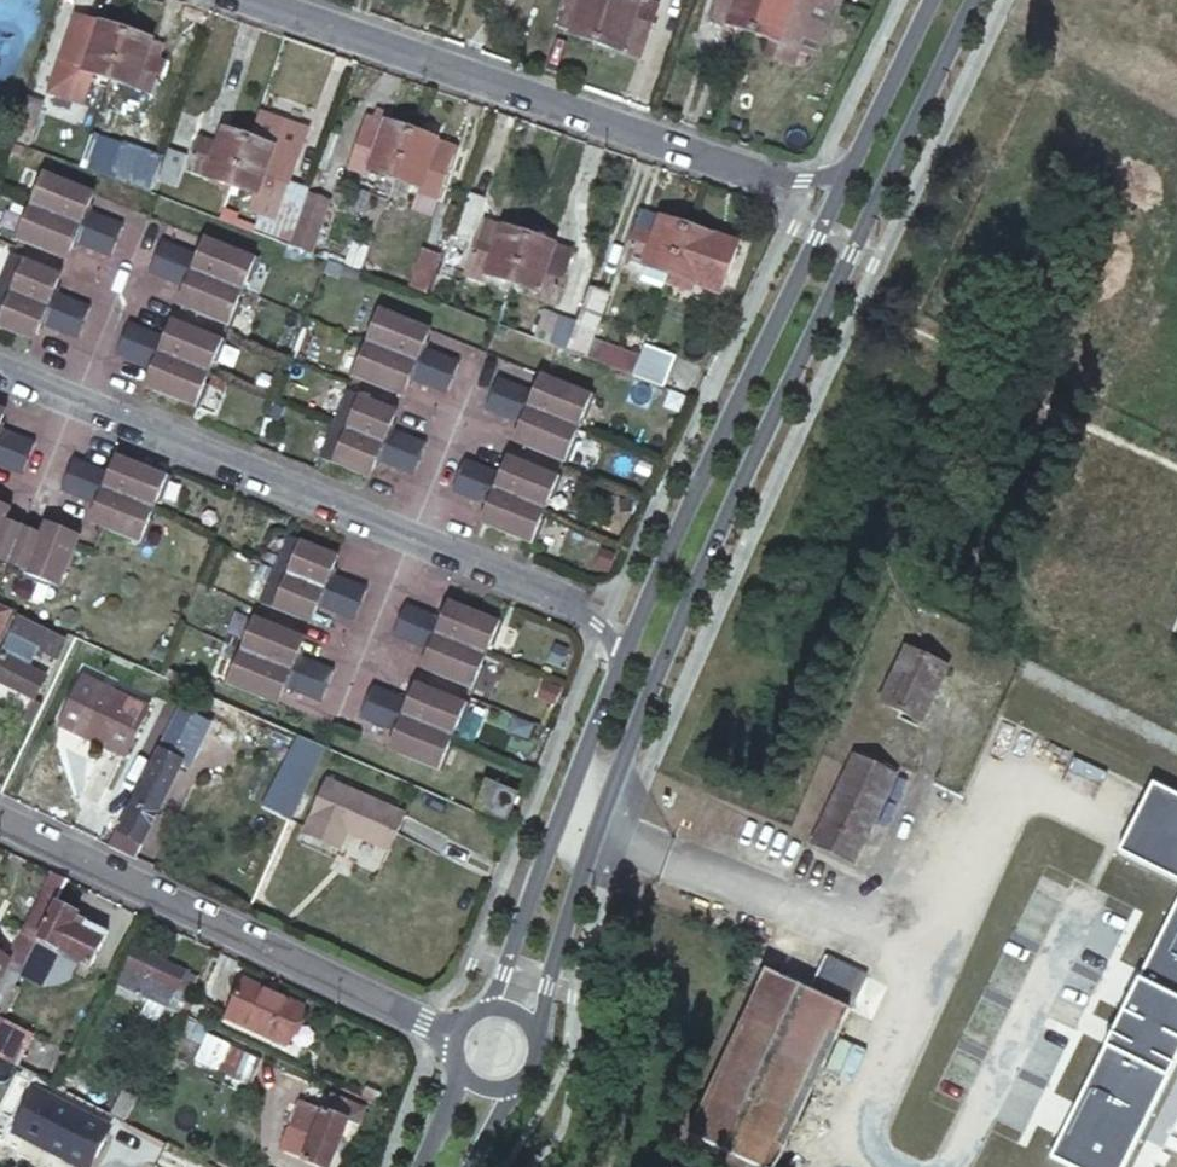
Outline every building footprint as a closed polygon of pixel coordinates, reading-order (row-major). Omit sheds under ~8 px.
[(599,42),(613,0),(560,0),(559,4),(561,6),(554,26),(599,42)] [(599,42),(639,56),(657,3),(648,0),(613,0),(599,42)] [(754,33),(766,0),(714,0),(709,16),(754,33)] [(754,33),(772,38),(766,54),(792,62),(798,48),(812,53),(829,4),(818,0),(766,0),(754,33)] [(65,61),(109,77),(125,31),(88,18),(82,31),(77,29),(65,61)] [(125,31),(109,77),(151,93),(163,59),(156,57),(145,53),(149,40),(125,31)] [(161,43),(149,40),(145,53),(156,57),(161,43)] [(188,169),(235,186),(250,139),(221,129),(217,142),(200,137),(188,169)] [(359,144),(372,148),(375,139),(362,136),(359,144)] [(250,139),(235,186),(282,202),(299,155),(250,139)] [(175,140),(160,177),(178,184),(193,146),(175,140)] [(366,197),(387,205),(402,159),(372,148),(359,144),(339,201),(363,209),(366,197)] [(402,159),(387,205),(430,220),(446,174),(402,159)] [(87,206),(93,194),(40,173),(31,196),(35,197),(30,209),(115,242),(121,227),(88,213),(90,208),(87,206)] [(473,190),(459,229),(474,234),(487,195),(473,190)] [(274,235),(279,221),(238,206),(232,219),(274,235)] [(14,237),(19,240),(66,259),(69,249),(73,251),(76,242),(109,256),(115,242),(30,209),(27,220),(22,218),(14,237)] [(272,238),(291,245),(301,215),(283,209),(279,221),(274,235),(272,238)] [(670,274),(686,227),(644,214),(628,261),(647,266),(642,281),(663,289),(668,273),(670,274)] [(470,268),(512,282),(527,236),(487,222),(470,268)] [(302,223),(294,246),(315,254),(324,231),(302,223)] [(729,240),(686,227),(670,274),(688,280),(714,288),(723,291),(739,243),(729,240)] [(527,236),(512,282),(530,288),(528,295),(554,305),(567,264),(566,263),(569,249),(527,236)] [(155,258),(239,292),(243,281),(247,282),(256,261),(204,239),(200,251),(197,250),(195,257),(160,243),(155,258)] [(423,249),(408,278),(422,286),(437,256),(423,249)] [(12,256),(0,284),(0,290),(81,322),(88,307),(52,293),(59,276),(12,256)] [(234,303),(239,292),(155,258),(148,272),(183,286),(179,293),(182,295),(178,305),(229,325),(238,305),(234,303)] [(670,274),(665,291),(682,296),(688,280),(670,274)] [(578,324),(569,350),(628,372),(637,375),(643,356),(594,341),(609,293),(590,287),(578,324)] [(32,341),(36,331),(39,333),(42,325),(75,338),(81,322),(0,290),(0,328),(32,341)] [(369,335),(365,345),(448,379),(455,364),(420,350),(423,345),(420,344),(425,331),(374,311),(365,333),(369,335)] [(538,338),(569,350),(578,324),(546,313),(538,338)] [(121,340),(206,374),(210,366),(212,367),(222,343),(171,323),(166,335),(163,334),(161,338),(127,325),(121,340)] [(200,386),(206,374),(121,340),(114,357),(148,370),(145,376),(149,377),(144,388),(195,408),(204,386),(200,386)] [(448,379),(365,345),(360,357),(357,355),(347,376),(352,378),(399,397),(403,386),(406,387),(409,380),(442,394),(448,379)] [(643,356),(637,375),(664,386),(674,358),(646,347),(643,356)] [(489,395),(574,430),(577,422),(580,423),(590,398),(540,377),(535,388),(531,387),(528,393),(495,380),(489,395)] [(345,395),(332,427),(415,461),(422,445),(390,431),(391,427),(388,425),(392,415),(345,395)] [(569,440),(574,430),(489,395),(482,412),(515,425),(512,432),(517,433),(512,444),(563,464),(572,441),(569,440)] [(415,461),(332,427),(319,459),(366,478),(370,467),(374,469),(376,463),(409,477),(415,461)] [(26,458),(33,442),(0,429),(0,448),(26,458)] [(0,448),(0,465),(20,473),(26,458),(0,448)] [(63,473),(148,508),(152,497),(156,500),(164,478),(114,458),(111,468),(107,467),(105,473),(70,458),(63,473)] [(462,462),(456,477),(539,511),(543,502),(547,504),(556,480),(506,460),(501,470),(497,469),(495,474),(462,462)] [(144,519),(148,508),(63,473),(57,489),(93,503),(90,510),(93,512),(89,522),(100,525),(139,542),(148,520),(144,519)] [(539,511),(456,477),(449,493),(482,506),(479,513),(483,515),(479,525),(530,546),(539,524),(535,523),(539,511)] [(7,563),(22,526),(3,519),(6,509),(0,507),(0,560),(7,563)] [(22,526),(7,563),(22,570),(20,574),(44,584),(45,580),(56,583),(74,541),(77,533),(57,525),(55,528),(43,524),(38,533),(22,526)] [(285,538),(271,571),(355,606),(361,589),(330,576),(333,570),(328,568),(332,557),(285,538)] [(355,606),(271,571),(258,602),(306,622),(311,609),(316,612),(318,607),(350,620),(355,606)] [(13,609),(0,603),(0,636),(13,609)] [(394,621),(479,656),(484,645),(487,647),(496,625),(445,604),(441,615),(437,613),(434,619),(400,605),(394,621)] [(242,642),(238,651),(323,686),(329,671),(297,658),(299,652),(294,650),(298,639),(251,620),(247,618),(237,641),(242,642)] [(474,667),(479,656),(394,621),(388,635),(422,648),(421,653),(424,655),(418,669),(469,689),(478,669),(474,667)] [(37,630),(28,648),(56,661),(65,643),(37,630)] [(323,686),(238,651),(233,663),(229,661),(220,681),(273,703),(277,691),(281,693),(284,687),(317,701),(323,686)] [(3,656),(0,662),(0,693),(5,696),(9,687),(24,694),(35,700),(46,678),(3,656)] [(910,672),(884,724),(929,745),(953,691),(910,672)] [(81,674),(57,723),(127,756),(150,706),(81,674)] [(361,702),(445,736),(450,726),(454,727),(462,706),(411,685),(407,695),(403,693),(401,700),(367,687),(361,702)] [(24,694),(14,716),(30,724),(40,702),(35,700),(24,694)] [(441,747),(445,736),(361,702),(355,717),(388,730),(385,736),(390,738),(386,748),(436,770),(445,749),(441,747)] [(140,778),(108,843),(135,856),(169,792),(140,778)] [(858,779),(816,867),(860,888),(901,800),(858,779)] [(485,780),(473,807),(507,822),(519,795),(485,780)] [(327,781),(303,835),(339,850),(346,834),(387,851),(404,814),(327,781)] [(1154,782),(1119,852),(1176,881),(1176,794),(1154,782)] [(57,905),(70,881),(52,872),(21,934),(38,942),(39,941),(57,905)] [(1051,1157),(1073,1166),(1124,1166),(1176,1060),(1176,903),(1051,1157)] [(79,915),(57,905),(39,941),(38,942),(24,968),(20,976),(42,987),(61,952),(92,967),(103,943),(74,927),(78,917),(79,915)] [(108,932),(78,917),(74,927),(103,943),(108,932)] [(38,942),(21,934),(8,961),(10,962),(24,968),(38,942)] [(186,1017),(201,982),(137,950),(119,985),(186,1017)] [(10,962),(8,961),(0,956),(0,981),(10,962)] [(826,961),(810,995),(850,1014),(866,980),(826,961)] [(695,1123),(748,1146),(740,1161),(751,1166),(778,1166),(850,1014),(767,975),(695,1123)] [(249,981),(232,1016),(291,1045),(308,1010),(249,981)] [(203,1032),(191,1060),(235,1079),(247,1051),(203,1032)] [(287,1145),(308,1155),(306,1161),(320,1166),(330,1166),(348,1121),(359,1125),(366,1108),(334,1094),(326,1111),(304,1102),(294,1127),(287,1145)] [(124,1121),(103,1110),(88,1140),(116,1155),(120,1147),(159,1166),(188,1166),(194,1157),(124,1121)] [(63,1166),(101,1166),(70,1151),(63,1166)]
